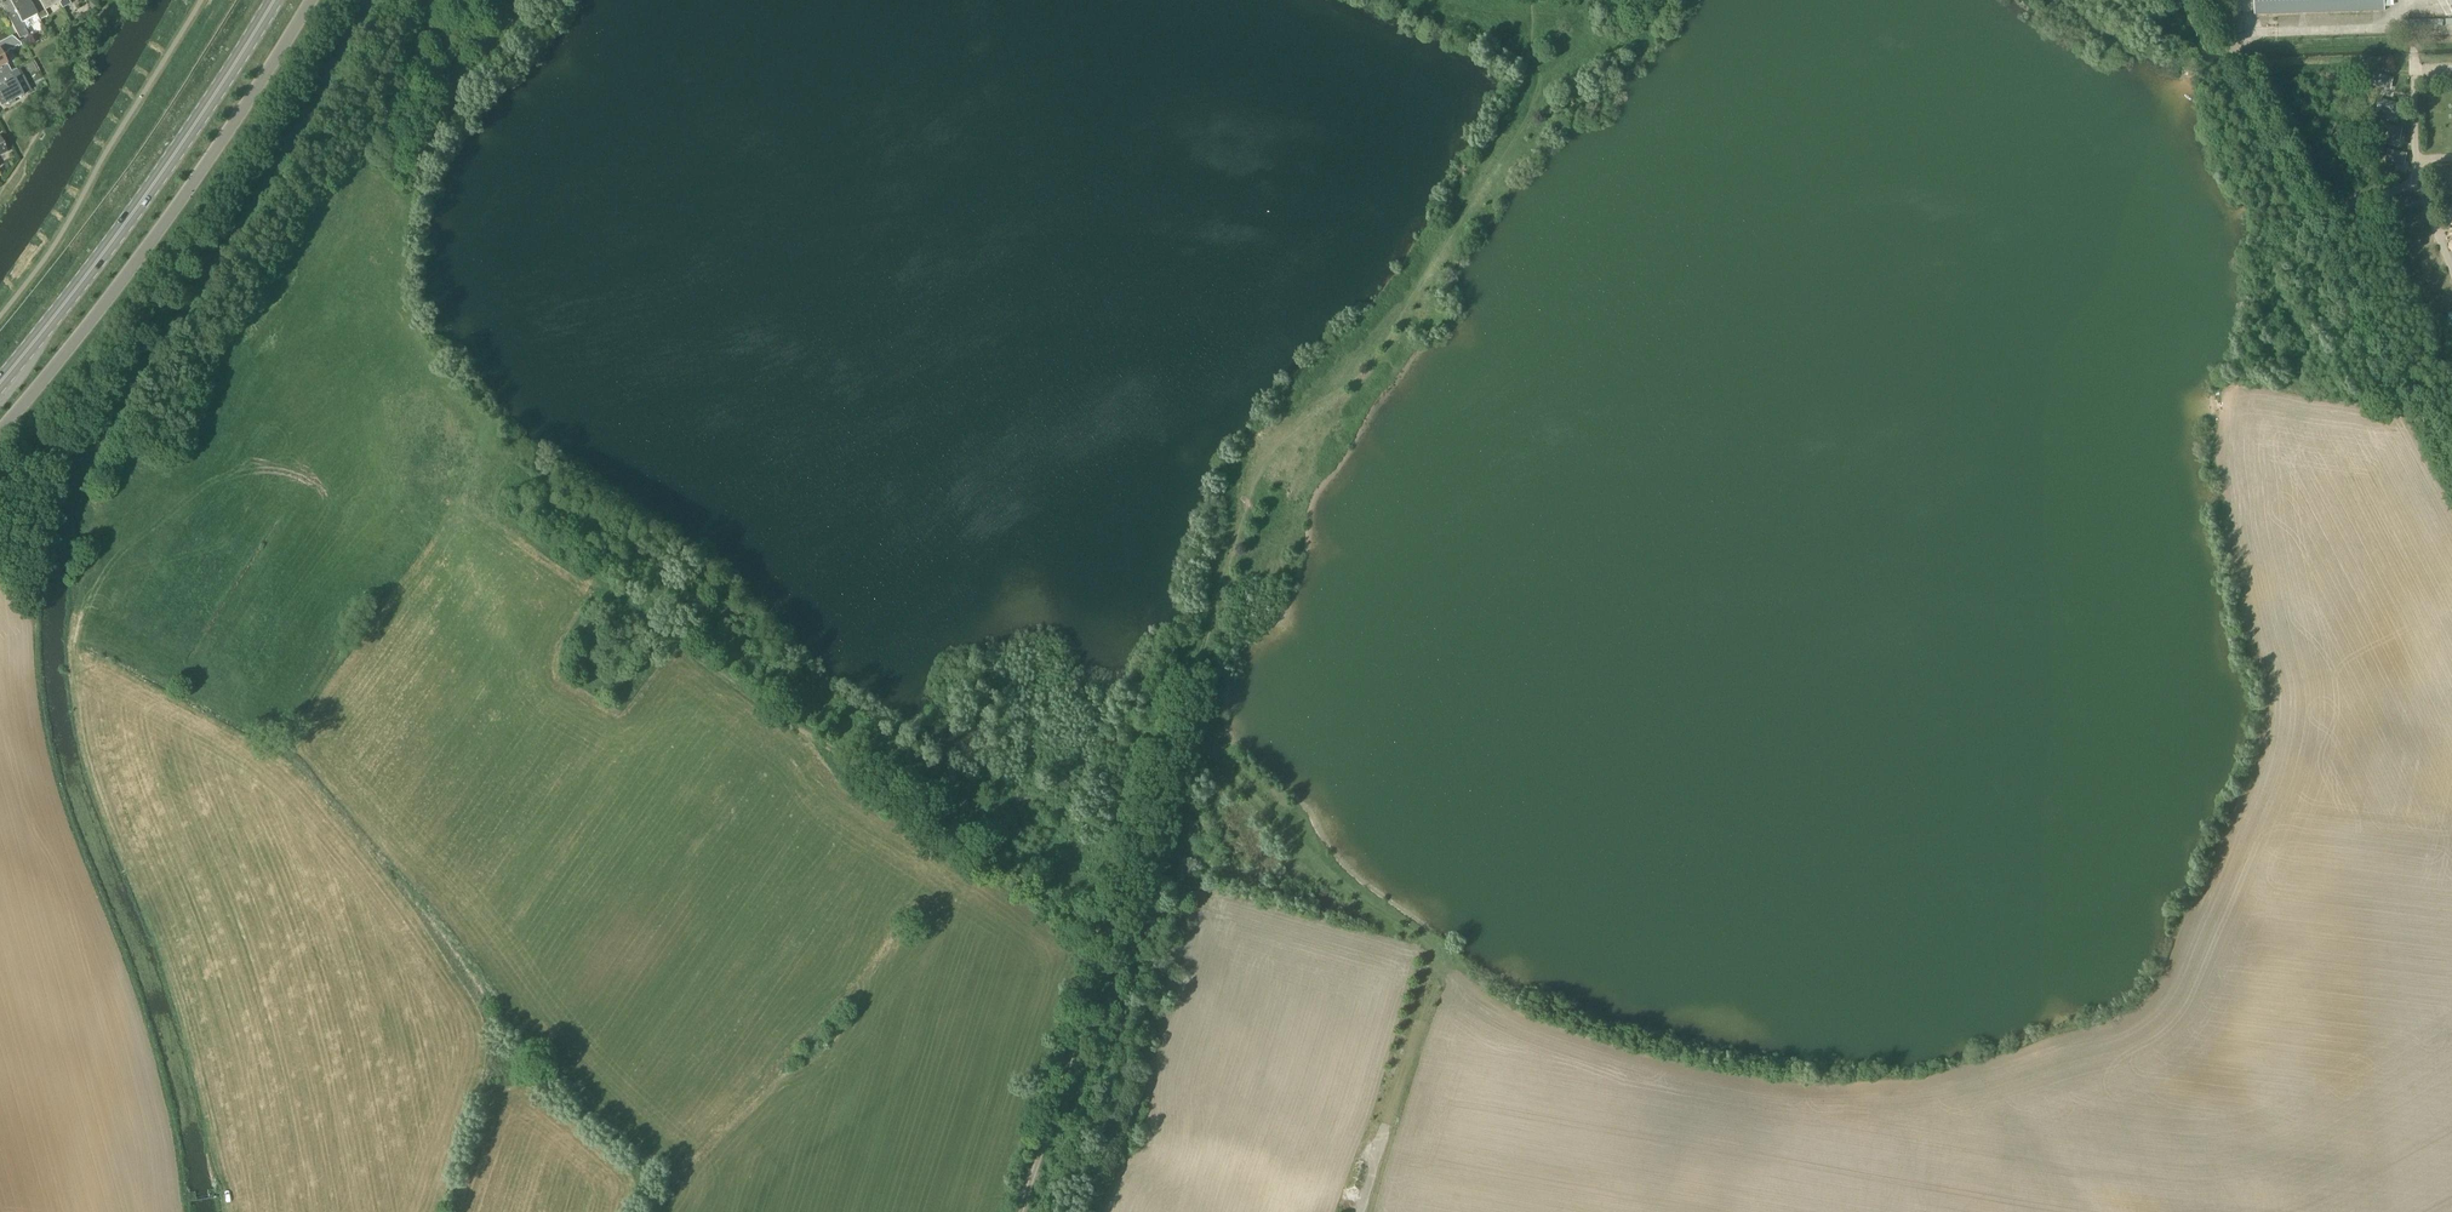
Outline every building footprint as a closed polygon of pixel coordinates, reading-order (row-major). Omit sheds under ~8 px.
[(40,20),(29,0),(10,0),(1,5),(13,27),(20,39),(28,35),(22,22),(36,15),(39,21),(40,20)] [(63,8),(59,0),(29,0),(40,20),(48,16),(45,10),(59,3),(62,9),(63,8)] [(69,0),(59,0),(63,8),(71,4),(69,0)] [(2255,15),(2385,11),(2384,0),(2255,0),(2255,15)] [(22,46),(21,45),(22,44),(12,36),(0,42),(0,78),(12,71),(2,54),(5,53),(5,54),(9,53),(8,51),(11,50),(12,51),(15,49),(14,48),(18,46),(18,47),(22,46)] [(0,78),(0,105),(1,107),(24,95),(16,80),(21,77),(17,70),(12,72),(12,71),(0,78)] [(2391,90),(2394,77),(2375,73),(2372,86),(2391,90)] [(2396,116),(2399,103),(2379,99),(2376,112),(2396,116)] [(2401,141),(2403,128),(2384,124),(2381,137),(2401,141)] [(7,152),(7,151),(10,150),(3,136),(0,137),(0,156),(7,152)] [(2405,166),(2408,153),(2388,149),(2385,162),(2405,166)]
